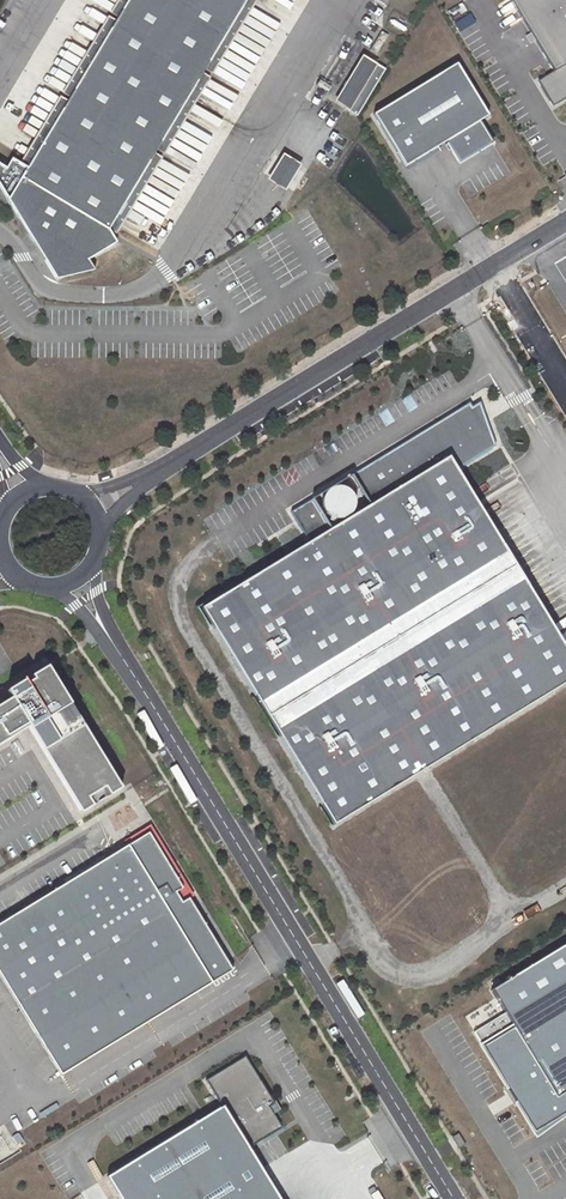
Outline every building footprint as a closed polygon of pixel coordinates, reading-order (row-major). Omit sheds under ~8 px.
[(78,85),(29,167),(12,159),(5,169),(0,165),(0,188),(33,243),(44,261),(56,280),(94,272),(88,261),(94,258),(116,244),(113,238),(109,230),(248,0),(129,0),(78,85)] [(557,70),(540,80),(554,103),(565,96),(565,0),(514,0),(557,70)] [(384,73),(364,61),(338,106),(357,117),(384,73)] [(487,115),(456,64),(373,114),(405,165),(446,142),(460,164),(492,144),(478,119),(487,115)] [(320,155),(316,161),(328,169),(332,163),(320,155)] [(270,183),(286,193),(301,168),(285,158),(270,183)] [(565,680),(565,649),(456,472),(496,447),(487,424),(482,427),(469,404),(351,476),(369,507),(329,531),(311,501),(291,513),(309,544),(202,612),(332,826),(565,680)] [(482,427),(487,424),(478,404),(471,409),(482,427)] [(339,521),(344,519),(349,517),(352,513),(354,508),(354,503),(353,498),(350,494),(346,490),(342,488),(336,488),(331,489),(327,492),(324,496),(322,501),(322,506),(323,511),(325,515),(329,518),(334,520),(339,521)] [(13,737),(10,732),(25,722),(81,813),(120,789),(47,668),(31,677),(33,680),(26,685),(24,681),(6,692),(8,694),(0,699),(0,745),(13,737)] [(0,924),(0,977),(60,1076),(232,971),(188,899),(182,903),(175,893),(182,888),(148,833),(0,924)] [(485,992),(507,1028),(476,1047),(530,1132),(565,1111),(565,943),(485,992)] [(243,1059),(206,1082),(222,1109),(246,1148),(280,1128),(266,1107),(271,1105),(243,1059)] [(489,1104),(492,1111),(510,1104),(507,1096),(489,1104)] [(106,1178),(119,1198),(277,1198),(246,1148),(222,1109),(106,1178)]
